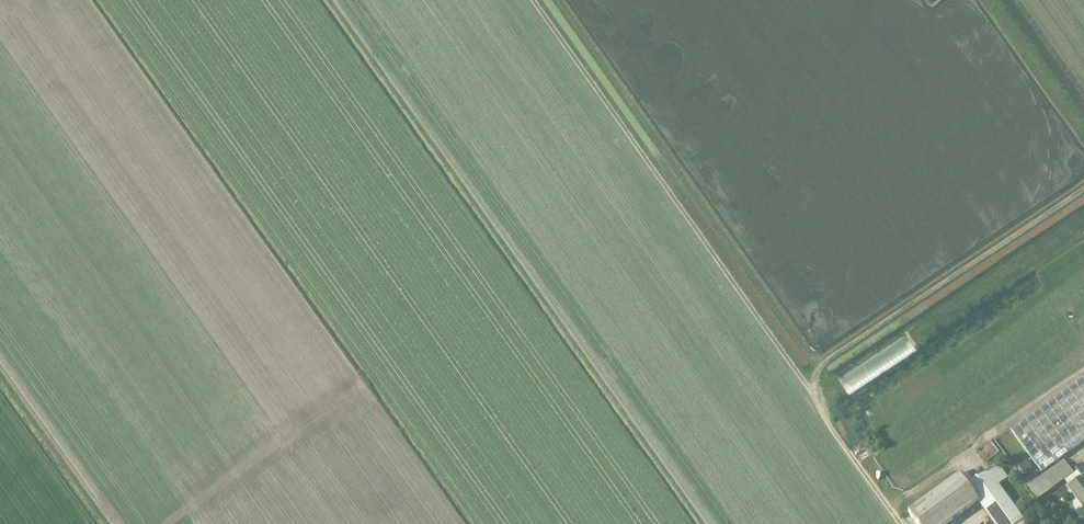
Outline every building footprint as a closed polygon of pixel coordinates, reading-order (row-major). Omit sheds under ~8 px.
[(1083,442),(1083,375),(1010,429),(1041,472),(1083,441),(1083,442)] [(1073,473),(1062,460),(1038,478),(1034,472),(1023,480),(1037,499),(1073,473)] [(996,484),(1006,477),(996,463),(965,485),(957,474),(906,511),(916,523),(946,523),(976,502),(993,523),(1026,523),(1009,500),(996,484)] [(1067,487),(1082,508),(1083,507),(1083,468),(1081,463),(1074,468),(1080,477),(1067,487)]
